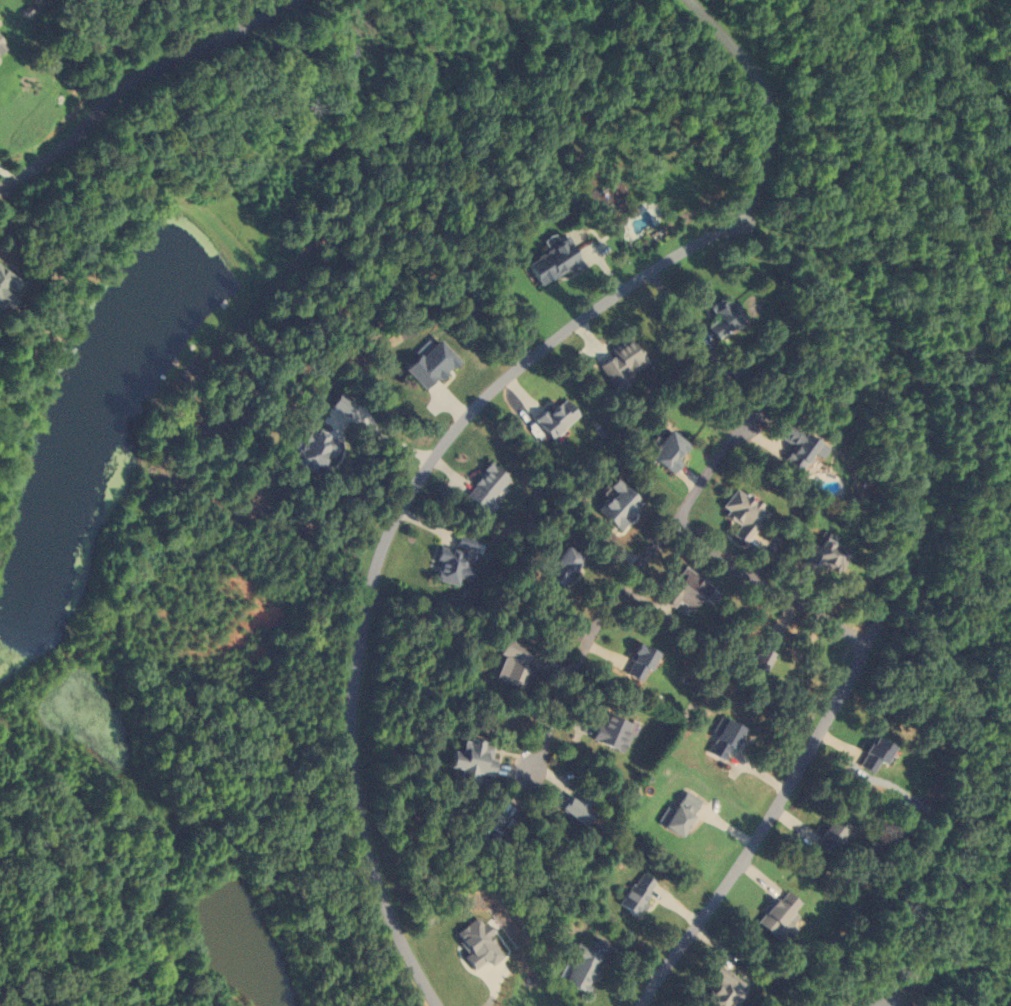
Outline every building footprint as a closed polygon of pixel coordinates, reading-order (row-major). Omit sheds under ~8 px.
[(576,265),(559,238),(526,259),(543,286),(576,265)] [(740,320),(727,300),(722,303),(717,296),(704,304),(714,319),(702,326),(711,339),(740,320)] [(629,382),(625,374),(642,365),(626,337),(604,349),(608,356),(598,361),(614,390),(629,382)] [(396,371),(419,391),(431,378),(435,382),(453,363),(426,338),(396,371)] [(548,439),(575,414),(556,395),(530,420),(548,439)] [(780,462),(805,474),(819,444),(781,425),(775,437),(789,444),(780,462)] [(326,459),(335,443),(304,427),(286,462),(309,474),(319,455),(326,459)] [(686,444),(664,429),(645,457),(667,472),(686,444)] [(484,514),(492,500),(490,499),(504,475),(480,461),(457,498),(484,514)] [(638,500),(613,484),(604,499),(599,497),(590,512),(619,530),(638,500)] [(715,509),(735,521),(727,536),(741,545),(762,509),(726,489),(715,509)] [(843,548),(827,543),(830,535),(815,531),(804,564),(836,574),(843,548)] [(454,586),(463,553),(434,545),(425,578),(454,586)] [(540,574),(561,586),(578,557),(557,545),(540,574)] [(670,607),(676,599),(691,610),(708,587),(679,566),(656,597),(670,607)] [(497,655),(490,679),(519,688),(531,649),(496,638),(492,653),(497,655)] [(616,671),(637,682),(652,654),(632,643),(616,671)] [(631,725),(598,712),(587,740),(619,753),(631,725)] [(704,752),(722,761),(738,728),(720,719),(704,752)] [(888,752),(874,738),(852,758),(866,773),(888,752)] [(466,789),(468,772),(485,774),(489,745),(455,740),(453,752),(441,750),(438,766),(452,768),(449,786),(466,789)] [(698,802),(681,790),(656,825),(673,838),(698,802)] [(586,802),(575,794),(570,801),(560,794),(551,807),(577,825),(586,812),(581,809),(586,802)] [(480,820),(493,830),(504,817),(490,807),(480,820)] [(825,856),(846,823),(831,814),(811,846),(825,856)] [(631,916),(654,884),(637,872),(614,905),(631,916)] [(796,902),(779,889),(759,914),(776,928),(796,902)] [(472,921),(446,936),(458,959),(469,953),(477,967),(493,958),(472,921)] [(601,956),(573,942),(566,957),(570,959),(558,983),(582,995),(601,956)] [(708,983),(694,1001),(700,1005),(725,1005),(740,986),(711,964),(701,977),(708,983)]
